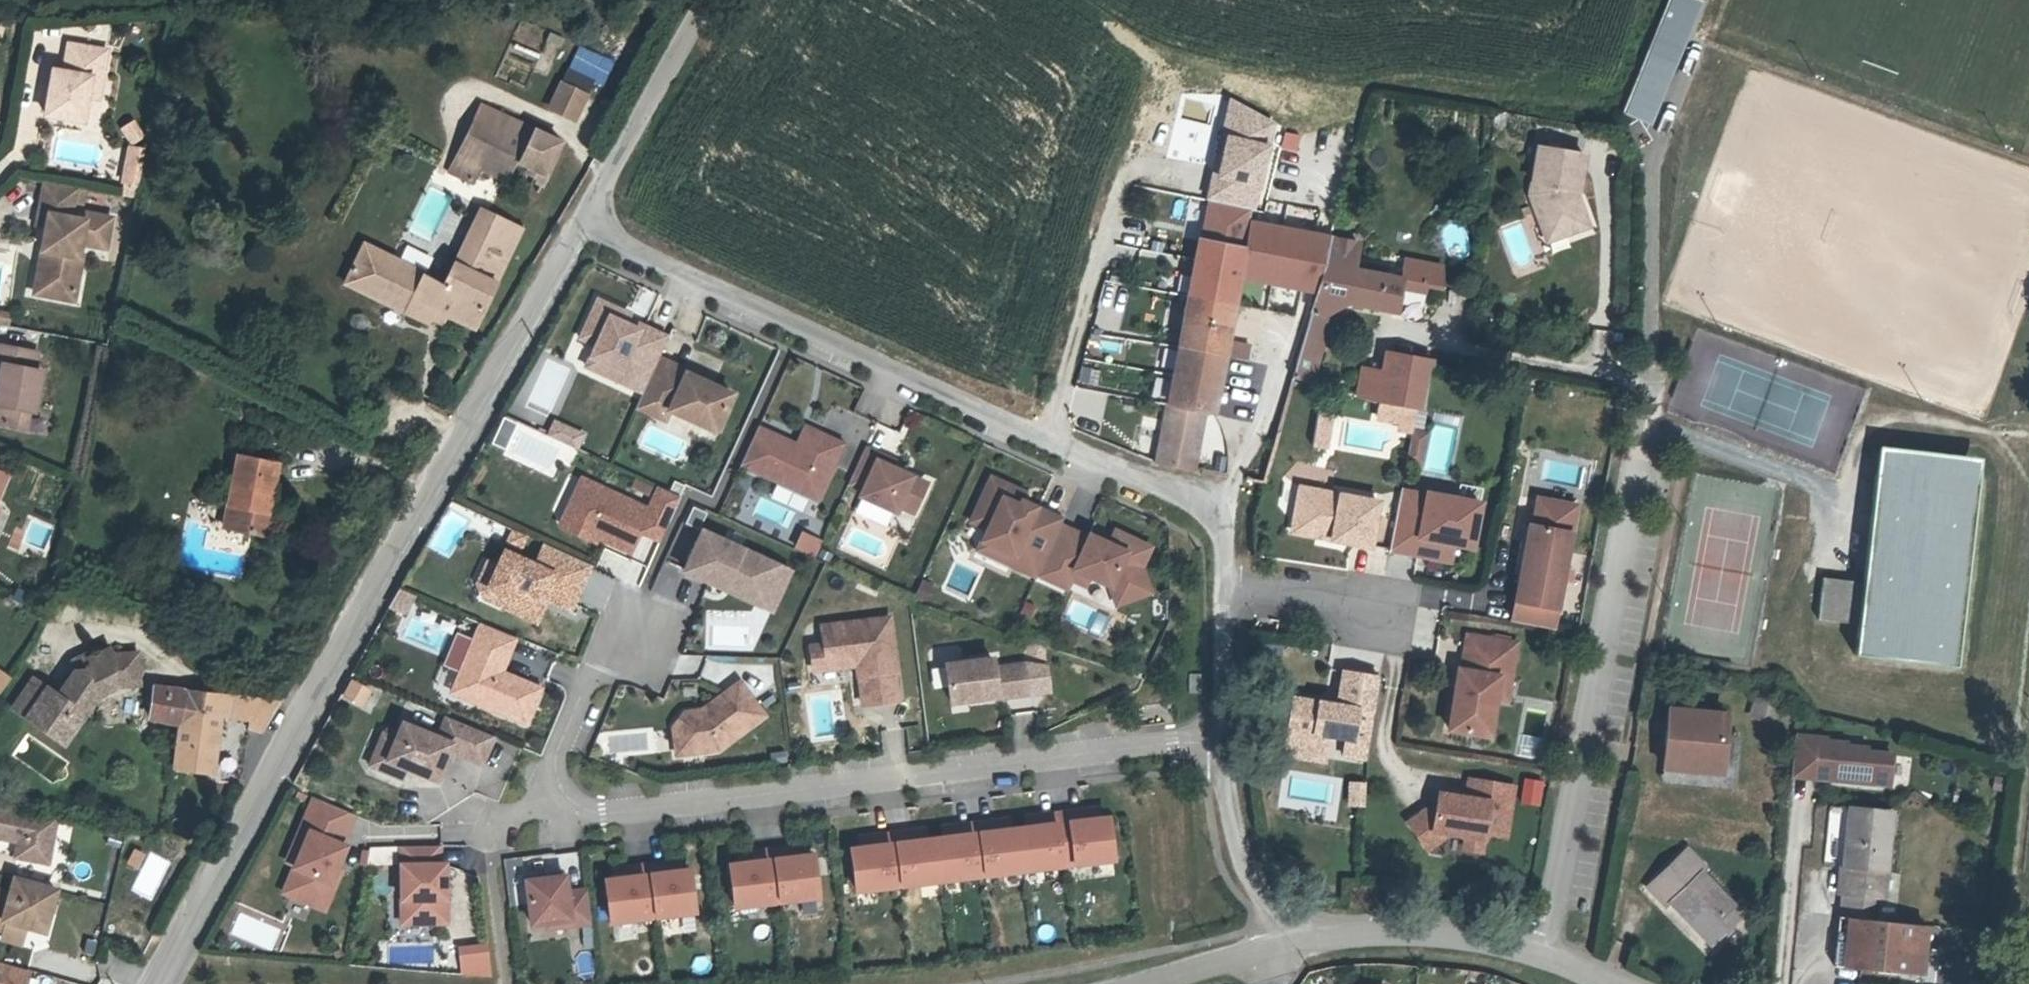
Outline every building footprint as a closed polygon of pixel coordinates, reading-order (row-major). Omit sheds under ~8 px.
[(1624,112),(1652,123),(1701,3),(1695,0),(1670,0),(1624,112)] [(87,96),(91,77),(101,79),(106,51),(68,44),(63,72),(53,70),(45,115),(83,121),(87,96)] [(579,123),(606,58),(575,45),(548,109),(579,123)] [(98,98),(101,79),(91,77),(87,96),(98,98)] [(1228,99),(1206,199),(1258,209),(1277,124),(1228,99)] [(498,149),(512,119),(480,105),(466,134),(498,149)] [(118,126),(127,143),(142,136),(133,118),(118,126)] [(466,134),(448,172),(472,184),(480,169),(503,180),(513,160),(545,176),(561,142),(512,119),(498,149),(466,134)] [(1294,151),(1299,135),(1284,130),(1279,147),(1294,151)] [(1557,151),(1558,145),(1548,143),(1547,149),(1557,151)] [(1569,201),(1571,190),(1578,191),(1584,156),(1557,151),(1547,149),(1538,148),(1530,195),(1542,225),(1559,219),(1562,228),(1586,219),(1579,202),(1569,201)] [(118,182),(131,186),(140,153),(126,149),(118,182)] [(76,187),(45,181),(37,225),(46,227),(42,250),(51,252),(48,270),(51,274),(47,296),(73,301),(82,257),(78,256),(80,244),(81,238),(106,242),(111,218),(85,213),(83,220),(70,218),(66,217),(68,210),(72,207),(73,203),(76,187)] [(83,205),(87,189),(76,187),(73,203),(83,205)] [(1579,202),(1578,191),(1571,190),(1569,201),(1579,202)] [(1251,210),(1206,201),(1195,261),(1240,269),(1244,250),(1249,219),(1251,210)] [(365,244),(345,283),(428,324),(430,317),(434,310),(446,316),(474,329),(505,260),(493,255),(509,223),(481,209),(444,286),(425,276),(426,274),(365,244)] [(1324,262),(1330,235),(1249,219),(1238,278),(1317,293),(1324,262)] [(1548,241),(1588,226),(1586,219),(1562,228),(1559,219),(1542,225),(1548,241)] [(505,260),(521,229),(509,223),(493,255),(505,260)] [(105,248),(106,242),(81,238),(80,244),(105,248)] [(1397,312),(1403,277),(1356,268),(1361,244),(1330,238),(1324,262),(1317,293),(1312,311),(1311,310),(1292,379),(1313,385),(1314,383),(1332,316),(1330,313),(1348,302),(1397,312)] [(42,250),(34,293),(47,296),(51,274),(48,270),(51,252),(42,250)] [(1442,291),(1446,263),(1403,257),(1401,272),(1406,272),(1403,290),(1425,293),(1429,290),(1442,291)] [(1195,261),(1188,296),(1233,305),(1238,278),(1240,269),(1195,261)] [(1233,305),(1188,296),(1178,347),(1224,356),(1233,305)] [(614,384),(641,396),(659,356),(666,340),(632,325),(630,330),(623,326),(627,317),(595,303),(577,342),(593,349),(588,361),(618,375),(614,384)] [(442,323),(446,316),(434,310),(430,317),(442,323)] [(10,316),(0,314),(0,326),(8,327),(10,316)] [(1085,351),(1116,361),(1122,340),(1092,330),(1085,351)] [(37,353),(0,346),(0,365),(2,365),(0,374),(0,424),(24,429),(28,410),(33,411),(41,372),(33,370),(37,353)] [(1178,347),(1173,376),(1218,384),(1224,356),(1178,347)] [(1422,410),(1432,359),(1385,350),(1381,370),(1375,401),(1422,410)] [(685,367),(659,356),(641,396),(640,399),(653,405),(658,394),(671,400),(665,413),(720,438),(738,394),(684,369),(685,367)] [(618,375),(588,361),(584,370),(614,384),(618,375)] [(1375,401),(1381,370),(1361,366),(1355,397),(1375,401)] [(1218,384),(1173,376),(1167,405),(1204,412),(1213,413),(1218,384)] [(653,405),(640,399),(635,410),(661,422),(665,413),(671,400),(658,394),(653,405)] [(1197,446),(1204,412),(1167,405),(1156,463),(1186,468),(1190,445),(1197,446)] [(1324,446),(1331,410),(1318,407),(1311,444),(1324,446)] [(492,444),(506,450),(518,424),(504,417),(492,444)] [(554,418),(547,434),(580,448),(587,432),(554,418)] [(758,425),(739,467),(821,504),(848,444),(804,424),(796,442),(758,425)] [(1193,470),(1197,446),(1190,445),(1186,468),(1193,470)] [(866,446),(848,487),(860,493),(858,498),(899,517),(903,509),(914,515),(929,482),(880,460),(883,453),(866,446)] [(1977,485),(1981,458),(1878,446),(1875,473),(1977,485)] [(235,529),(271,537),(277,514),(268,512),(278,465),(239,456),(228,504),(240,507),(235,529)] [(1956,667),(1977,485),(1875,473),(1862,583),(1822,578),(1818,620),(1857,624),(1854,654),(1956,667)] [(1005,563),(1033,576),(1034,573),(1056,524),(1059,518),(1026,503),(1024,507),(1016,504),(1019,499),(1022,492),(987,476),(967,520),(983,527),(978,539),(1010,554),(1005,563)] [(658,544),(678,500),(657,491),(647,513),(579,483),(563,519),(597,535),(594,540),(629,556),(638,535),(658,544)] [(1374,550),(1383,501),(1299,485),(1290,535),(1374,550)] [(1474,551),(1483,502),(1402,487),(1390,552),(1453,564),(1456,548),(1474,551)] [(1555,630),(1579,505),(1535,495),(1510,621),(1555,630)] [(240,507),(228,504),(223,526),(235,529),(240,507)] [(597,535),(563,519),(559,530),(592,545),(594,540),(597,535)] [(1056,524),(1034,573),(1063,586),(1067,577),(1071,568),(1085,574),(1106,584),(1117,610),(1156,593),(1144,569),(1154,547),(1127,536),(1121,549),(1106,542),(1086,533),(1084,536),(1056,524)] [(1112,529),(1106,542),(1121,549),(1127,536),(1112,529)] [(822,541),(801,531),(793,548),(814,558),(822,541)] [(726,584),(758,598),(773,565),(702,532),(684,572),(723,590),(726,584)] [(513,535),(508,547),(520,552),(525,540),(513,535)] [(978,539),(973,549),(1005,563),(1010,554),(978,539)] [(595,571),(543,548),(534,569),(504,555),(497,570),(487,593),(510,603),(506,613),(536,626),(543,610),(539,608),(542,601),(546,603),(575,616),(595,571)] [(726,584),(723,590),(772,611),(789,572),(773,565),(758,598),(726,584)] [(482,602),(506,613),(510,603),(487,593),(497,570),(487,566),(477,589),(482,602)] [(1081,584),(1085,574),(1071,568),(1067,577),(1081,584)] [(921,579),(914,596),(927,602),(934,585),(921,579)] [(415,597),(399,589),(389,608),(405,616),(415,597)] [(1026,602),(1019,616),(1032,621),(1038,608),(1026,602)] [(905,700),(894,613),(818,623),(820,642),(808,644),(812,672),(855,667),(860,706),(905,700)] [(516,641),(481,627),(453,696),(527,727),(541,692),(502,676),(516,641)] [(1495,742),(1501,703),(1511,705),(1521,641),(1466,632),(1460,666),(1456,665),(1445,734),(1495,742)] [(34,678),(12,708),(63,746),(85,714),(87,716),(98,699),(97,696),(114,688),(114,686),(138,684),(136,653),(112,655),(109,649),(88,659),(91,666),(83,669),(75,669),(58,695),(34,678)] [(71,661),(75,669),(83,669),(91,666),(88,659),(85,654),(71,661)] [(945,664),(949,702),(993,697),(993,699),(1050,693),(1047,662),(994,668),(993,658),(945,664)] [(11,676),(0,669),(0,693),(11,676)] [(1370,764),(1382,676),(1342,670),(1337,704),(1293,697),(1284,756),(1324,762),(1327,736),(1340,737),(1336,759),(1370,764)] [(1199,693),(1199,674),(1189,674),(1189,693),(1199,693)] [(352,679),(342,697),(363,708),(372,689),(352,679)] [(149,717),(180,723),(185,689),(154,685),(149,717)] [(738,685),(702,713),(684,715),(673,729),(677,756),(717,751),(763,716),(738,685)] [(263,732),(280,702),(185,688),(185,689),(180,723),(173,767),(174,767),(211,772),(220,714),(250,719),(248,727),(263,732)] [(1774,723),(1778,704),(1757,699),(1752,718),(1774,723)] [(1725,718),(1668,710),(1660,768),(1717,776),(1722,737),(1725,718)] [(407,771),(438,784),(450,753),(483,767),(494,739),(447,720),(439,741),(403,726),(397,742),(384,737),(376,758),(407,771)] [(1889,784),(1892,755),(1865,753),(1865,749),(1845,747),(1845,744),(1824,742),(1824,739),(1794,736),(1790,776),(1889,784)] [(1737,739),(1722,737),(1717,776),(1660,768),(1658,783),(1730,792),(1737,739)] [(407,771),(376,758),(371,769),(403,782),(407,771)] [(2002,791),(2004,778),(1994,776),(1992,790),(2002,791)] [(1508,837),(1516,786),(1468,778),(1465,795),(1437,791),(1435,808),(1425,807),(1406,822),(1429,853),(1448,837),(1465,839),(1464,849),(1481,851),(1484,833),(1508,837)] [(1542,781),(1524,778),(1520,804),(1538,807),(1542,781)] [(1365,807),(1366,780),(1347,780),(1346,806),(1365,807)] [(315,800),(301,794),(298,801),(313,807),(315,800)] [(357,817),(317,801),(298,848),(306,851),(299,868),(288,896),(329,913),(340,886),(335,884),(341,870),(349,849),(345,848),(357,817)] [(1081,808),(1083,818),(1095,816),(1094,806),(1081,808)] [(860,847),(851,848),(856,890),(1110,856),(1105,815),(1095,816),(1083,818),(1081,808),(1065,810),(1066,820),(1054,822),(1053,812),(1036,814),(1037,824),(1025,825),(1006,828),(994,830),(993,820),(954,825),(955,835),(943,836),(924,839),(912,840),(910,831),(871,836),(872,846),(860,847)] [(1886,870),(1892,812),(1849,808),(1841,893),(1843,894),(1872,896),(1884,897),(1886,877),(1882,877),(1883,870),(1886,870)] [(55,820),(0,809),(0,840),(17,843),(22,844),(19,858),(47,863),(55,820)] [(1065,810),(1053,812),(1054,822),(1066,820),(1065,810)] [(1024,816),(1025,825),(1037,824),(1036,814),(1024,816)] [(993,820),(994,830),(1006,828),(1005,818),(993,820)] [(941,826),(943,836),(955,835),(954,825),(941,826)] [(910,831),(912,840),(924,839),(923,829),(910,831)] [(859,837),(860,847),(872,846),(871,836),(859,837)] [(386,864),(385,844),(365,845),(366,865),(386,864)] [(739,864),(730,865),(736,907),(818,896),(812,854),(791,857),(789,847),(750,853),(752,862),(739,864)] [(306,851),(298,848),(291,865),(299,868),(306,851)] [(404,849),(405,926),(449,925),(447,867),(442,867),(442,849),(404,849)] [(1742,914),(1701,873),(1706,869),(1687,849),(1648,887),(1666,907),(1670,903),(1711,944),(1742,914)] [(738,854),(739,864),(752,862),(750,853),(738,854)] [(667,863),(668,873),(680,871),(679,862),(667,863)] [(617,880),(607,881),(613,923),(695,912),(690,870),(680,871),(668,873),(667,863),(628,868),(629,878),(617,880)] [(628,868),(616,870),(617,880),(629,878),(628,868)] [(341,870),(335,884),(340,886),(346,872),(341,870)] [(593,923),(588,891),(569,893),(566,876),(528,882),(534,924),(549,922),(571,919),(572,925),(593,923)] [(11,890),(2,920),(7,921),(26,926),(44,932),(55,890),(15,878),(11,890)] [(2,920),(11,890),(0,887),(0,928),(2,920)] [(1870,920),(1872,896),(1843,894),(1840,917),(1863,919),(1870,920)] [(1858,969),(1863,919),(1840,917),(1838,917),(1833,967),(1858,969)] [(550,928),(572,925),(571,919),(549,922),(550,928)] [(1920,975),(1925,926),(1870,920),(1863,919),(1858,969),(1920,975)] [(20,944),(26,926),(7,921),(2,938),(20,944)] [(463,947),(464,975),(493,977),(489,947),(463,947)] [(27,972),(0,966),(0,983),(25,983),(27,972)]
